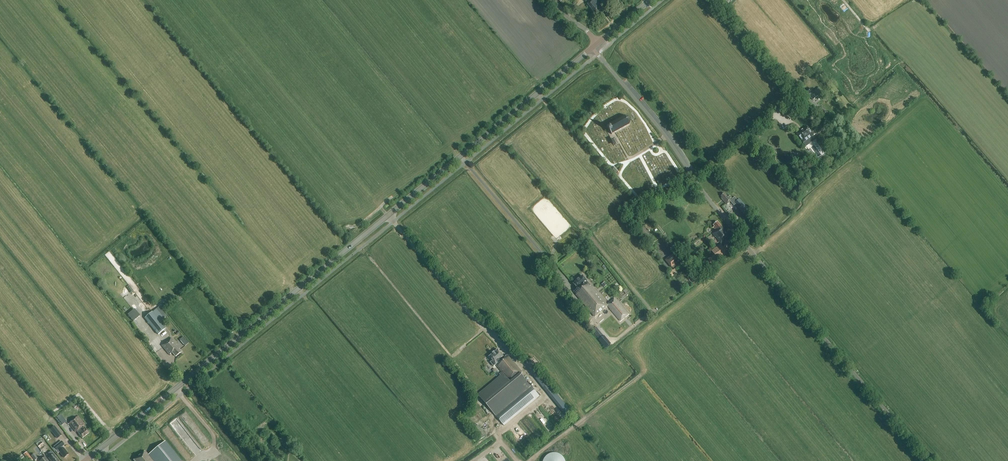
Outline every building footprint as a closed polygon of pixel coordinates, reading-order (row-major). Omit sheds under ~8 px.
[(592,0),(587,4),(596,14),(605,6),(600,0),(591,0),(592,0)] [(833,1),(832,0),(830,0),(821,9),(823,11),(833,1)] [(813,100),(817,96),(818,95),(817,95),(821,92),(817,88),(813,92),(810,89),(807,92),(808,93),(807,94),(813,100)] [(612,135),(626,127),(630,125),(631,121),(629,118),(625,117),(607,126),(612,135)] [(811,133),(807,127),(797,134),(803,143),(815,134),(813,132),(811,133)] [(833,148),(838,145),(834,138),(829,141),(833,148)] [(728,198),(724,193),(721,196),(722,198),(721,198),(727,205),(732,200),(729,197),(728,198)] [(743,214),(748,209),(739,199),(735,203),(743,214)] [(722,227),(717,222),(713,225),(714,227),(713,228),(716,231),(712,234),(715,238),(715,237),(718,240),(717,240),(721,245),(731,237),(722,226),(722,227)] [(723,247),(721,245),(711,251),(714,255),(708,260),(712,265),(721,259),(722,260),(723,259),(722,257),(731,251),(727,245),(723,247)] [(671,267),(679,261),(673,254),(666,260),(671,267)] [(670,271),(669,273),(672,277),(674,276),(678,273),(674,268),(670,271)] [(694,275),(691,271),(687,274),(692,281),(697,278),(695,274),(694,275)] [(607,304),(583,276),(573,284),(578,289),(574,292),(595,317),(608,306),(621,321),(628,314),(615,298),(607,304)] [(135,321),(142,315),(136,308),(129,314),(135,321)] [(158,335),(166,328),(160,321),(164,318),(156,309),(145,318),(158,335)] [(592,331),(599,340),(604,336),(596,327),(592,331)] [(183,337),(180,340),(185,346),(189,343),(183,337)] [(175,357),(181,352),(178,348),(179,347),(171,338),(161,345),(169,355),(172,352),(175,357)] [(504,358),(498,350),(489,357),(492,361),(490,363),(494,367),(496,365),(504,375),(478,396),(503,426),(539,396),(520,374),(522,372),(508,355),(504,358)] [(547,383),(541,387),(545,392),(551,388),(547,383)] [(67,422),(61,414),(55,419),(61,426),(67,422)] [(82,429),(81,427),(84,425),(78,417),(69,424),(75,432),(76,431),(82,439),(89,433),(84,427),(82,429)] [(481,440),(488,434),(481,425),(474,430),(481,440)] [(55,426),(50,430),(57,438),(61,435),(55,426)] [(64,449),(62,446),(64,445),(61,441),(54,447),(57,450),(56,451),(57,454),(59,452),(64,458),(69,455),(64,449)] [(41,451),(46,447),(43,442),(38,447),(41,451)] [(149,456),(153,460),(181,460),(166,443),(149,456)] [(51,451),(48,454),(49,455),(48,456),(49,458),(51,460),(59,460),(54,455),(51,451)] [(145,451),(134,460),(153,460),(149,456),(145,451)] [(33,460),(27,452),(23,454),(28,460),(31,460),(33,460)]
